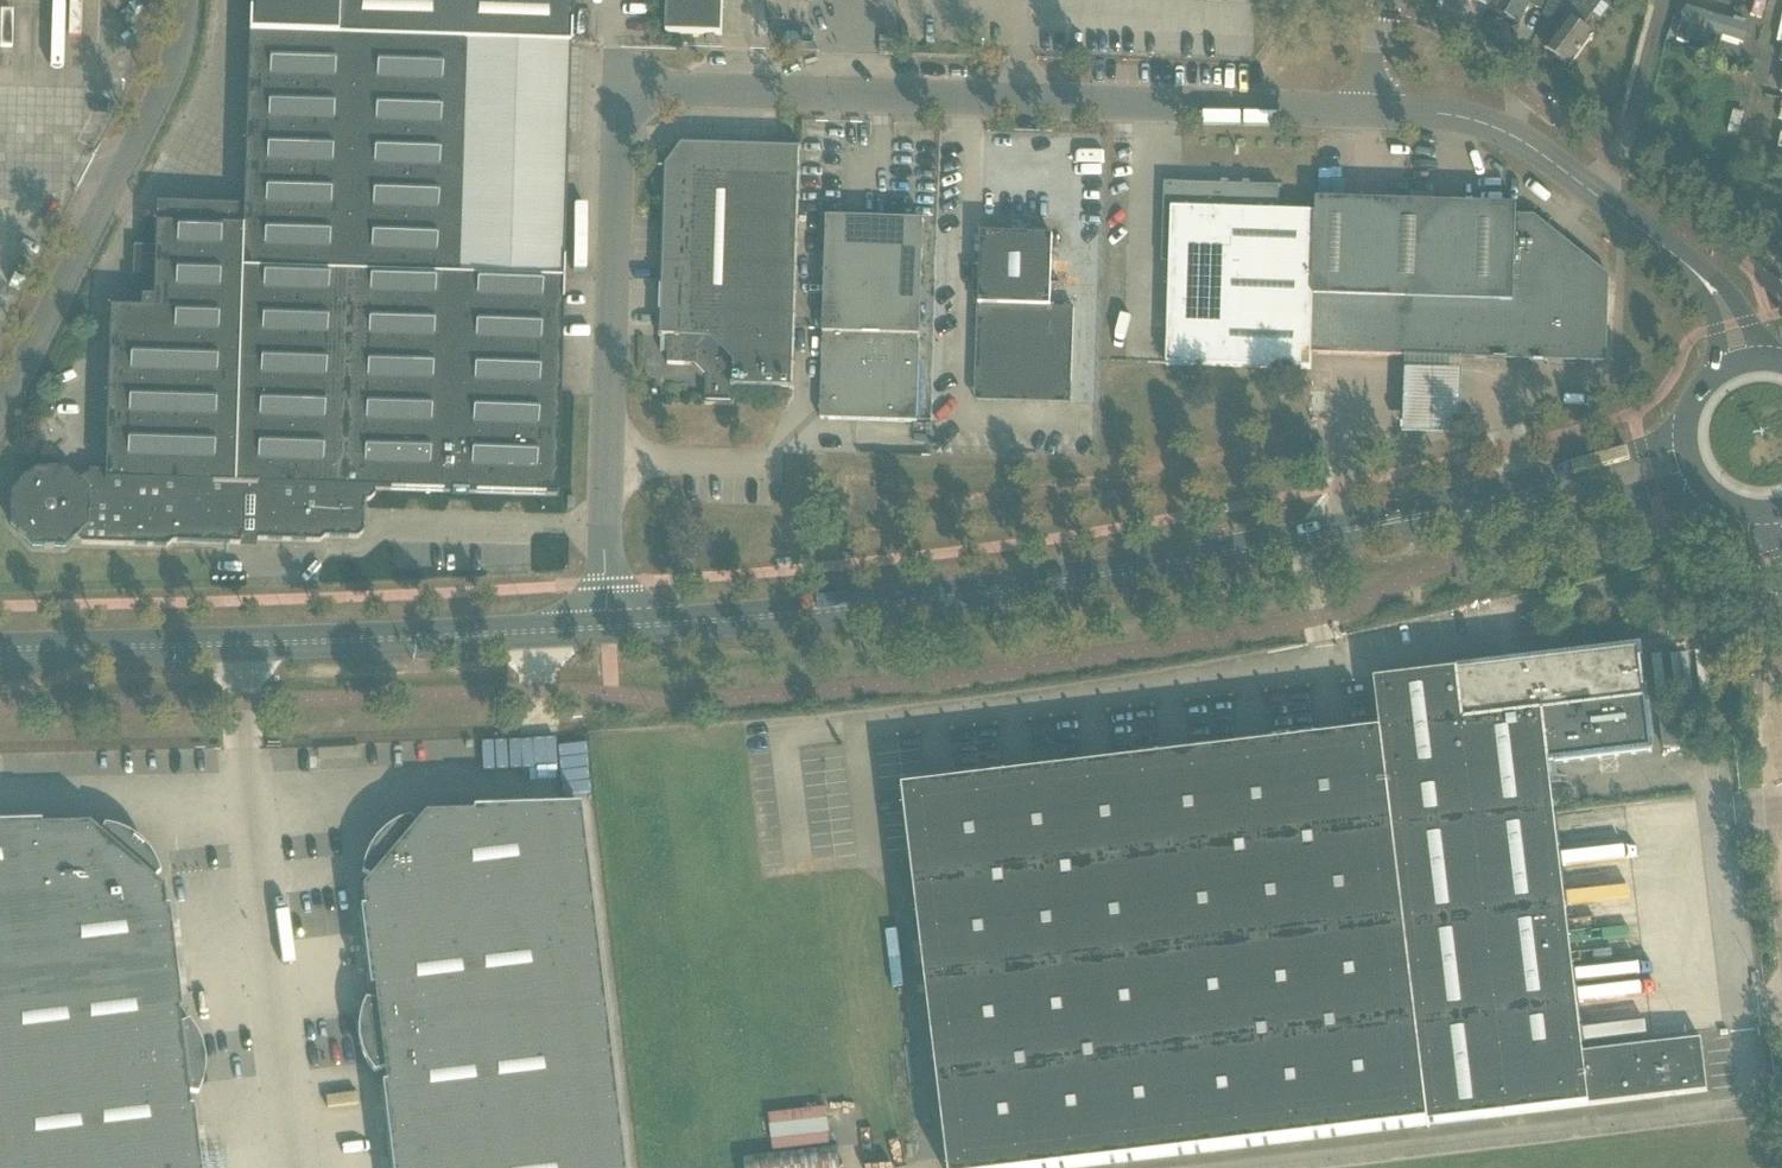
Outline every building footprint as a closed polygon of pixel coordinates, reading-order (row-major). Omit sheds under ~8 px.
[(563,274),(563,266),(564,260),(457,257),(463,44),(570,48),(570,46),(572,0),(249,0),(248,36),(242,228),(155,225),(152,299),(140,298),(140,310),(109,309),(104,478),(83,477),(78,482),(67,471),(34,470),(10,492),(9,525),(32,549),(65,550),(76,539),(81,545),(167,548),(172,543),(240,545),(240,536),(256,536),(256,541),(320,543),(324,538),(357,539),(363,534),(363,502),(369,502),(374,496),(375,491),(556,496),(559,396),(563,274)] [(667,34),(722,36),(723,0),(668,0),(667,34)] [(1492,14),(1499,0),(1466,0),(1492,14)] [(1492,14),(1495,15),(1495,19),(1501,22),(1504,20),(1518,28),(1530,7),(1534,0),(1499,0),(1492,14)] [(1596,11),(1603,1),(1601,0),(1548,0),(1544,13),(1545,14),(1543,18),(1560,31),(1544,52),(1569,70),(1593,38),(1582,30),(1596,11)] [(1751,27),(1688,7),(1679,36),(1720,49),(1723,38),(1745,45),(1751,27)] [(735,387),(794,391),(801,148),(682,144),(665,168),(659,339),(663,339),(663,337),(668,338),(667,365),(696,366),(706,377),(705,405),(734,406),(735,387)] [(1221,185),(1164,184),(1163,220),(1171,221),(1166,365),(1311,370),(1311,354),(1316,214),(1278,213),(1279,187),(1251,186),(1251,183),(1243,183),(1243,186),(1229,186),(1229,182),(1221,182),(1221,185)] [(939,183),(932,409),(1036,412),(1043,186),(939,183)] [(1516,207),(1316,201),(1316,214),(1311,354),(1606,363),(1608,277),(1534,218),(1516,217),(1516,207)] [(820,410),(825,415),(825,420),(917,423),(922,221),(826,218),(820,410)] [(153,247),(133,247),(131,297),(151,298),(153,247)] [(906,816),(947,1167),(1087,1167),(1707,1092),(1701,1041),(1583,1055),(1548,766),(1652,753),(1639,651),(1374,683),(1381,735),(903,792),(906,816)] [(579,808),(472,812),(472,816),(424,817),(414,828),(409,820),(396,825),(386,831),(376,840),(364,862),(361,876),(370,880),(360,891),(363,910),(359,911),(368,990),(371,990),(373,1004),(365,1003),(359,1015),(357,1027),(357,1040),(360,1053),(365,1064),(373,1075),(382,1072),(384,1086),(380,1087),(390,1167),(623,1167),(579,808)] [(177,1014),(180,1013),(168,910),(164,910),(162,891),(151,882),(159,876),(154,863),(148,853),(139,843),(128,836),(117,831),(104,828),(99,837),(88,828),(40,829),(40,825),(0,827),(0,1167),(200,1167),(193,1109),(189,1110),(187,1096),(197,1097),(202,1084),(204,1072),(204,1059),(201,1046),(196,1035),(188,1024),(179,1028),(177,1014)] [(836,1146),(742,1157),(743,1167),(839,1167),(836,1146)]
